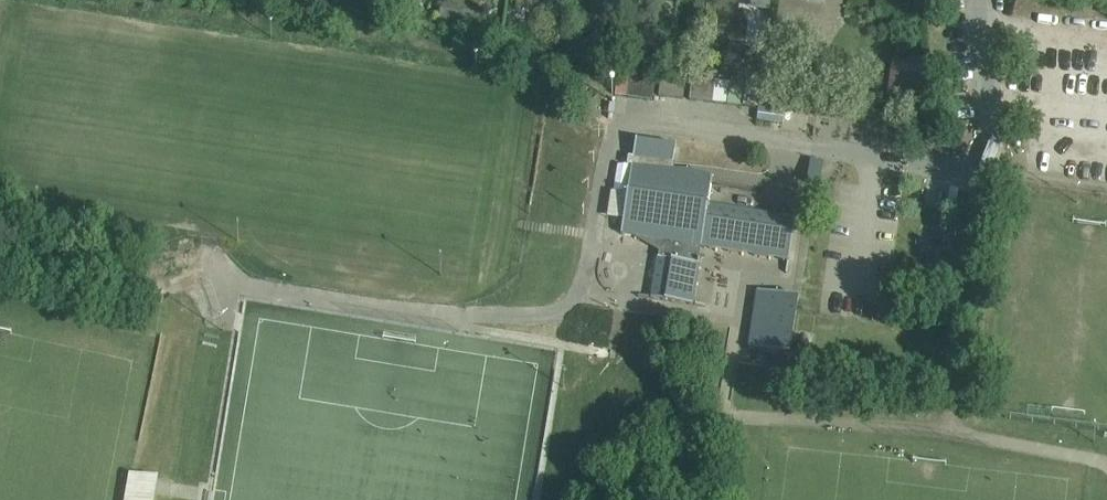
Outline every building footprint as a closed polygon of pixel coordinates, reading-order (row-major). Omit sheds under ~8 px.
[(391,10),(409,14),(412,0),(394,0),(391,10)] [(442,4),(440,20),(463,22),(466,7),(442,4)] [(619,55),(640,59),(642,47),(621,43),(619,55)] [(736,45),(735,69),(760,71),(762,47),(736,45)] [(927,60),(893,56),(888,96),(922,101),(927,60)] [(659,63),(636,60),(633,59),(628,91),(631,92),(654,95),(659,63)] [(662,71),(659,93),(684,96),(686,74),(662,71)] [(727,101),(730,79),(692,74),(689,97),(727,102),(727,101)] [(730,79),(727,101),(740,103),(744,79),(730,77),(730,79)] [(747,80),(743,106),(756,108),(760,82),(747,80)] [(784,112),(759,108),(757,120),(783,124),(784,112)] [(636,140),(630,178),(621,234),(641,237),(652,219),(664,221),(662,234),(661,240),(659,257),(658,257),(652,299),(693,305),(699,263),(701,264),(701,261),(699,261),(701,246),(789,260),(796,219),(708,205),(712,179),(673,173),(677,147),(636,140)] [(821,169),(822,162),(823,162),(811,160),(810,161),(815,162),(814,168),(821,169)] [(807,184),(817,185),(819,185),(820,178),(812,177),(811,183),(807,182),(807,184)] [(747,348),(790,355),(798,298),(756,293),(747,348)] [(122,499),(151,499),(155,475),(127,471),(122,499)]
